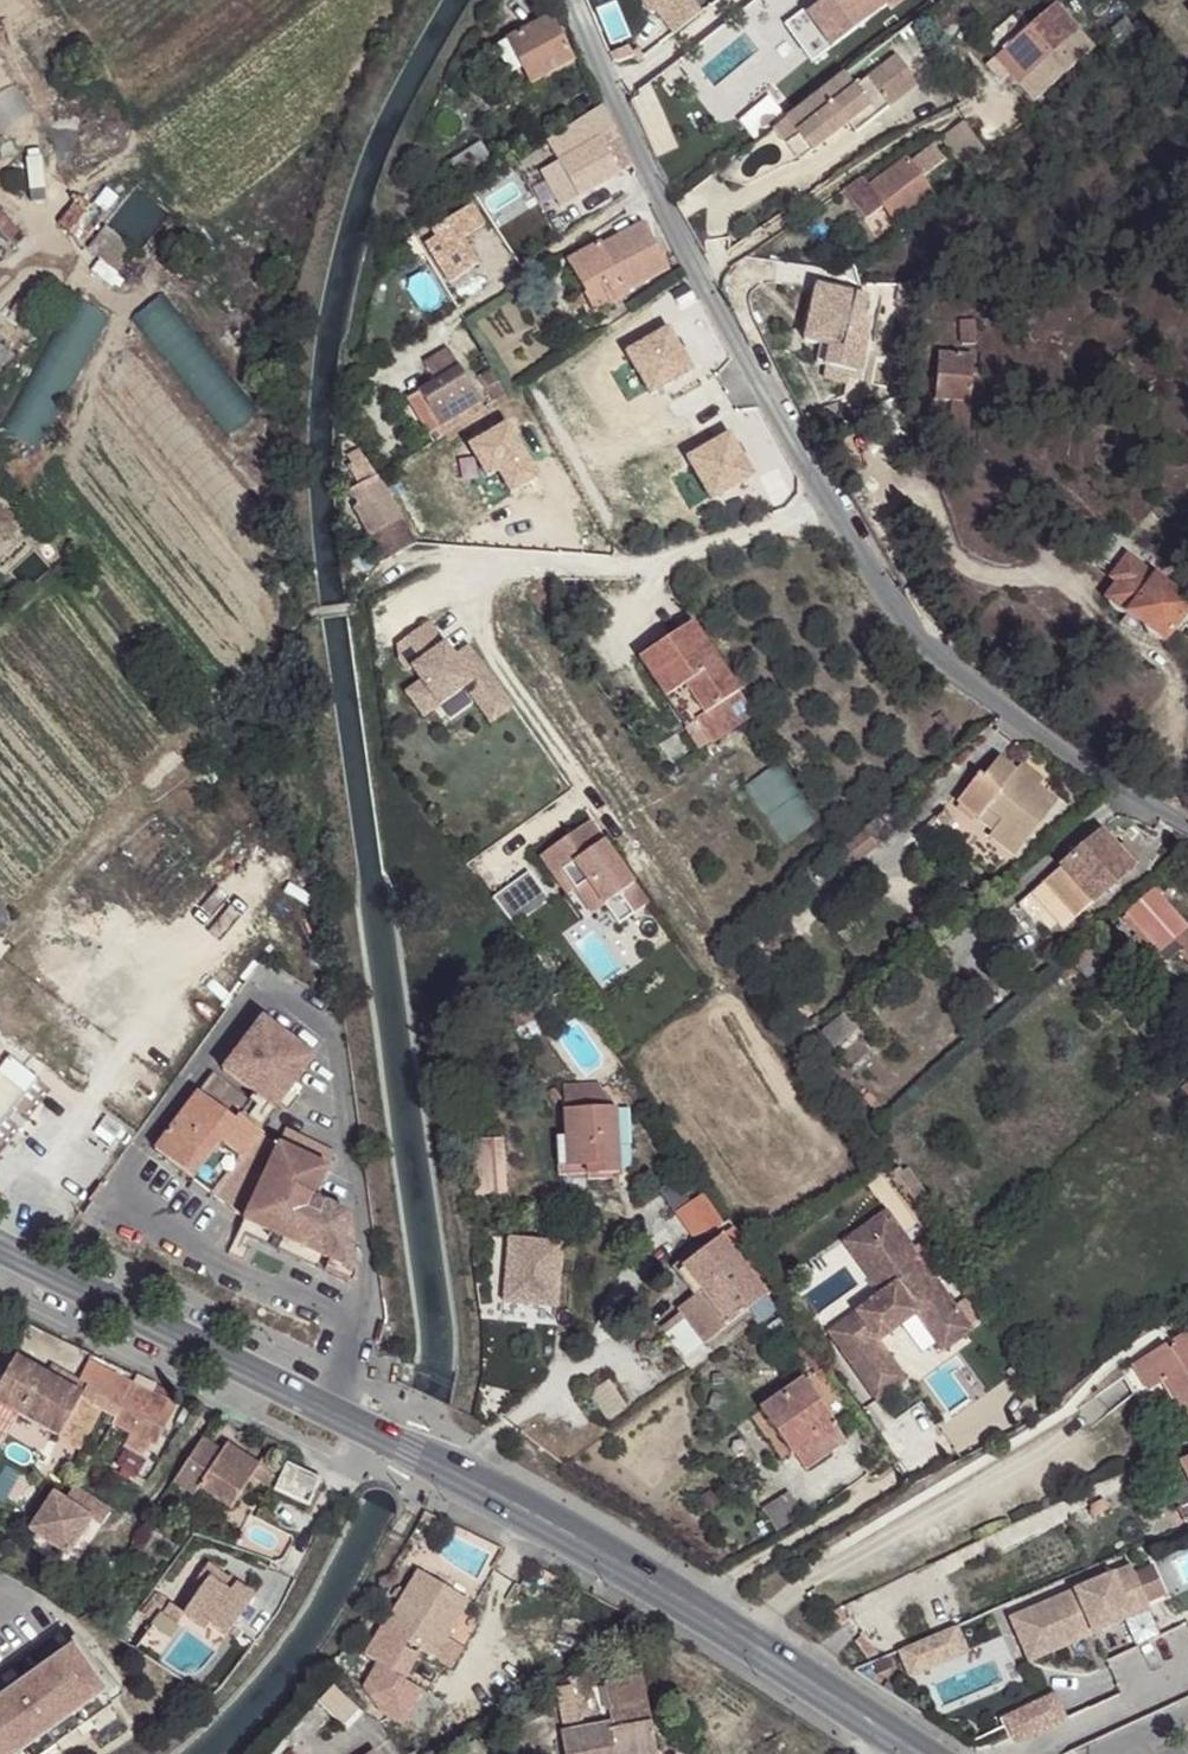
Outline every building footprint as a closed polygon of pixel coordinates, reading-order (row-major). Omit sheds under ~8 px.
[(806,15),(817,31),(800,44),(805,52),(781,70),(804,101),(828,83),(812,62),(890,3),(891,5),(899,0),(826,0),(806,15)] [(1010,75),(1034,101),(1094,47),(1054,4),(995,59),(1004,69),(995,77),(1001,83),(1010,75)] [(786,26),(800,44),(817,31),(804,12),(786,26)] [(572,60),(550,19),(495,49),(509,75),(521,69),(529,84),(572,60)] [(854,68),(785,121),(811,154),(848,125),(881,99),(889,109),(918,86),(896,57),(864,82),(854,68)] [(668,69),(648,85),(660,100),(680,85),(668,69)] [(881,99),(848,125),(856,134),(889,109),(881,99)] [(619,137),(602,107),(546,144),(557,162),(539,172),(560,208),(619,174),(603,147),(619,137)] [(811,154),(785,121),(773,130),(799,163),(811,154)] [(985,155),(962,124),(941,139),(964,170),(985,155)] [(480,144),(449,163),(458,177),(488,158),(480,144)] [(868,189),(850,201),(864,220),(882,207),(895,225),(933,195),(919,177),(942,161),(931,146),(908,163),(906,160),(868,189)] [(862,179),(842,192),(850,201),(868,189),(862,179)] [(484,227),(471,206),(438,227),(442,233),(425,245),(448,284),(479,264),(463,240),(484,227)] [(612,304),(628,295),(626,293),(668,270),(643,225),(602,248),(600,244),(567,262),(585,295),(602,286),(612,304)] [(106,227),(87,250),(117,273),(135,251),(106,227)] [(595,313),(612,304),(602,286),(585,295),(595,313)] [(825,366),(823,378),(845,382),(847,370),(862,373),(865,357),(863,357),(867,337),(866,337),(869,319),(863,318),(866,298),(815,289),(803,342),(820,346),(817,365),(825,366)] [(975,345),(974,321),(960,322),(961,346),(975,345)] [(433,443),(484,409),(448,350),(424,364),(435,383),(408,400),(433,443)] [(970,400),(973,356),(938,354),(935,398),(970,400)] [(847,370),(845,382),(859,385),(862,373),(847,370)] [(479,379),(493,403),(506,396),(491,371),(479,379)] [(970,400),(951,399),(950,430),(968,431),(970,400)] [(385,563),(415,546),(359,450),(353,454),(355,498),(360,507),(355,511),(385,563)] [(1164,642),(1187,611),(1187,601),(1127,554),(1109,578),(1116,584),(1105,597),(1128,615),(1143,627),(1164,642)] [(1136,636),(1143,627),(1128,615),(1120,624),(1136,636)] [(448,645),(432,622),(396,648),(412,670),(416,668),(426,681),(443,706),(476,682),(481,688),(474,694),(490,716),(512,700),(477,651),(463,661),(459,656),(458,656),(449,644),(448,645)] [(753,715),(691,624),(639,659),(666,700),(676,693),(710,744),(753,715)] [(459,656),(463,661),(477,651),(473,646),(459,656)] [(428,717),(443,706),(426,681),(410,692),(428,717)] [(700,751),(710,744),(676,693),(666,700),(700,751)] [(517,707),(512,700),(490,716),(495,723),(517,707)] [(1015,773),(998,760),(982,779),(978,776),(955,806),(950,802),(916,837),(937,858),(944,858),(955,844),(973,858),(990,836),(1016,856),(1058,801),(1037,785),(1035,788),(1015,773)] [(1022,763),(1015,773),(1035,788),(1037,785),(1042,778),(1022,763)] [(782,768),(750,780),(775,843),(807,831),(782,768)] [(589,823),(577,831),(591,850),(602,842),(589,823)] [(618,926),(647,905),(602,842),(591,850),(577,831),(540,858),(554,877),(561,872),(575,891),(587,883),(604,907),(618,926)] [(836,853),(847,867),(875,845),(864,831),(836,853)] [(1115,850),(1101,834),(1018,906),(1034,925),(1047,913),(1062,930),(1132,869),(1115,850)] [(1121,844),(1115,850),(1132,869),(1138,863),(1121,844)] [(561,872),(554,877),(568,897),(575,891),(561,872)] [(592,916),(604,907),(587,883),(575,891),(592,916)] [(1153,890),(1121,919),(1135,936),(1134,937),(1154,960),(1160,955),(1167,963),(1178,953),(1187,964),(1187,928),(1153,890)] [(16,923),(0,903),(0,936),(16,923)] [(1070,962),(1087,981),(1101,969),(1084,949),(1070,962)] [(841,1017),(819,1035),(831,1050),(853,1032),(841,1017)] [(261,1018),(222,1071),(275,1110),(314,1057),(261,1018)] [(35,1081),(11,1061),(0,1075),(0,1126),(35,1081)] [(212,1075),(154,1150),(245,1219),(265,1177),(258,1171),(276,1144),(239,1116),(250,1102),(212,1075)] [(1182,1089),(1187,1085),(1187,1076),(1178,1084),(1182,1089)] [(560,1177),(620,1173),(618,1145),(616,1110),(600,1085),(563,1088),(566,1133),(557,1133),(560,1177)] [(553,1102),(561,1099),(555,1090),(552,1090),(549,1093),(549,1095),(553,1102)] [(616,1110),(618,1145),(632,1144),(630,1110),(616,1110)] [(245,1219),(239,1233),(352,1285),(355,1276),(349,1215),(324,1204),(313,1199),(317,1192),(328,1169),(327,1169),(335,1153),(286,1130),(265,1177),(245,1219)] [(896,1177),(915,1203),(926,1196),(907,1170),(896,1177)] [(327,1196),(317,1192),(313,1199),(324,1204),(327,1196)] [(708,1235),(724,1224),(704,1194),(677,1212),(692,1236),(708,1235)] [(866,1248),(897,1226),(888,1213),(845,1244),(870,1280),(883,1271),(866,1248)] [(876,1341),(915,1313),(942,1352),(972,1330),(934,1278),(949,1267),(929,1240),(915,1250),(897,1226),(866,1248),(883,1271),(870,1280),(882,1296),(872,1302),(876,1308),(841,1333),(839,1348),(876,1401),(905,1380),(876,1341)] [(684,1320),(703,1346),(748,1311),(765,1297),(775,1289),(733,1229),(682,1268),(701,1293),(678,1311),(681,1315),(662,1329),(666,1334),(684,1320)] [(776,1311),(765,1297),(748,1311),(759,1325),(776,1311)] [(876,1308),(872,1302),(828,1334),(839,1348),(841,1333),(876,1308)] [(1187,1331),(1122,1372),(1139,1398),(1166,1381),(1187,1418),(1187,1333),(1187,1331)] [(0,1386),(0,1405),(59,1437),(82,1397),(15,1359),(0,1386)] [(98,1367),(82,1397),(59,1437),(81,1449),(104,1409),(117,1416),(132,1384),(98,1367)] [(790,1455),(793,1453),(804,1469),(845,1440),(803,1380),(759,1411),(790,1455)] [(606,1420),(626,1406),(609,1382),(589,1395),(606,1420)] [(132,1384),(117,1416),(160,1437),(175,1406),(132,1384)] [(117,1416),(113,1425),(130,1434),(124,1449),(143,1458),(150,1444),(155,1446),(160,1437),(117,1416)] [(871,1438),(868,1432),(863,1435),(866,1440),(871,1438)] [(259,1466),(226,1445),(222,1452),(201,1439),(173,1482),(194,1497),(199,1489),(231,1510),(253,1477),(259,1466)] [(1187,1518),(1187,1458),(1161,1471),(1184,1520),(1187,1518)] [(0,1503),(17,1474),(0,1464),(0,1502),(0,1503)] [(286,1465),(274,1491),(310,1508),(322,1481),(286,1465)] [(276,1477),(259,1466),(253,1477),(270,1489),(276,1477)] [(110,1508),(71,1487),(62,1501),(50,1495),(28,1533),(68,1557),(89,1520),(99,1526),(110,1508)] [(799,1516),(788,1495),(767,1506),(778,1527),(799,1516)] [(1165,1564),(1177,1589),(1187,1584),(1187,1553),(1165,1564)] [(201,1590),(183,1616),(205,1632),(210,1625),(226,1637),(255,1597),(236,1583),(230,1591),(210,1577),(215,1569),(208,1564),(193,1585),(201,1590)] [(1133,1574),(1146,1604),(1163,1597),(1150,1566),(1133,1574)] [(1130,1567),(1026,1612),(1041,1648),(1099,1623),(1102,1631),(1125,1621),(1149,1610),(1146,1604),(1133,1574),(1130,1567)] [(210,1577),(230,1591),(236,1583),(215,1569),(210,1577)] [(383,1628),(367,1656),(390,1673),(406,1646),(405,1646),(407,1642),(435,1659),(469,1601),(419,1571),(385,1629),(383,1628)] [(153,1626),(169,1605),(170,1604),(158,1594),(140,1616),(153,1626)] [(153,1626),(137,1646),(156,1659),(182,1626),(182,1622),(180,1612),(169,1605),(153,1626)] [(1149,1610),(1125,1621),(1135,1645),(1160,1634),(1149,1610)] [(1028,1663),(1102,1631),(1099,1623),(1041,1648),(1026,1612),(1009,1619),(1028,1663)] [(954,1628),(899,1651),(911,1675),(964,1653),(954,1628)] [(447,1638),(435,1659),(451,1668),(463,1648),(447,1638)] [(0,1691),(0,1753),(40,1753),(109,1705),(65,1644),(0,1691)] [(564,1753),(649,1753),(656,1753),(642,1679),(603,1686),(611,1724),(560,1734),(564,1753)] [(573,1686),(557,1689),(565,1725),(581,1721),(573,1686)] [(357,1711),(333,1688),(319,1703),(343,1726),(357,1711)] [(1054,1696),(1003,1720),(1011,1740),(1013,1739),(1016,1744),(1065,1721),(1054,1696)]
